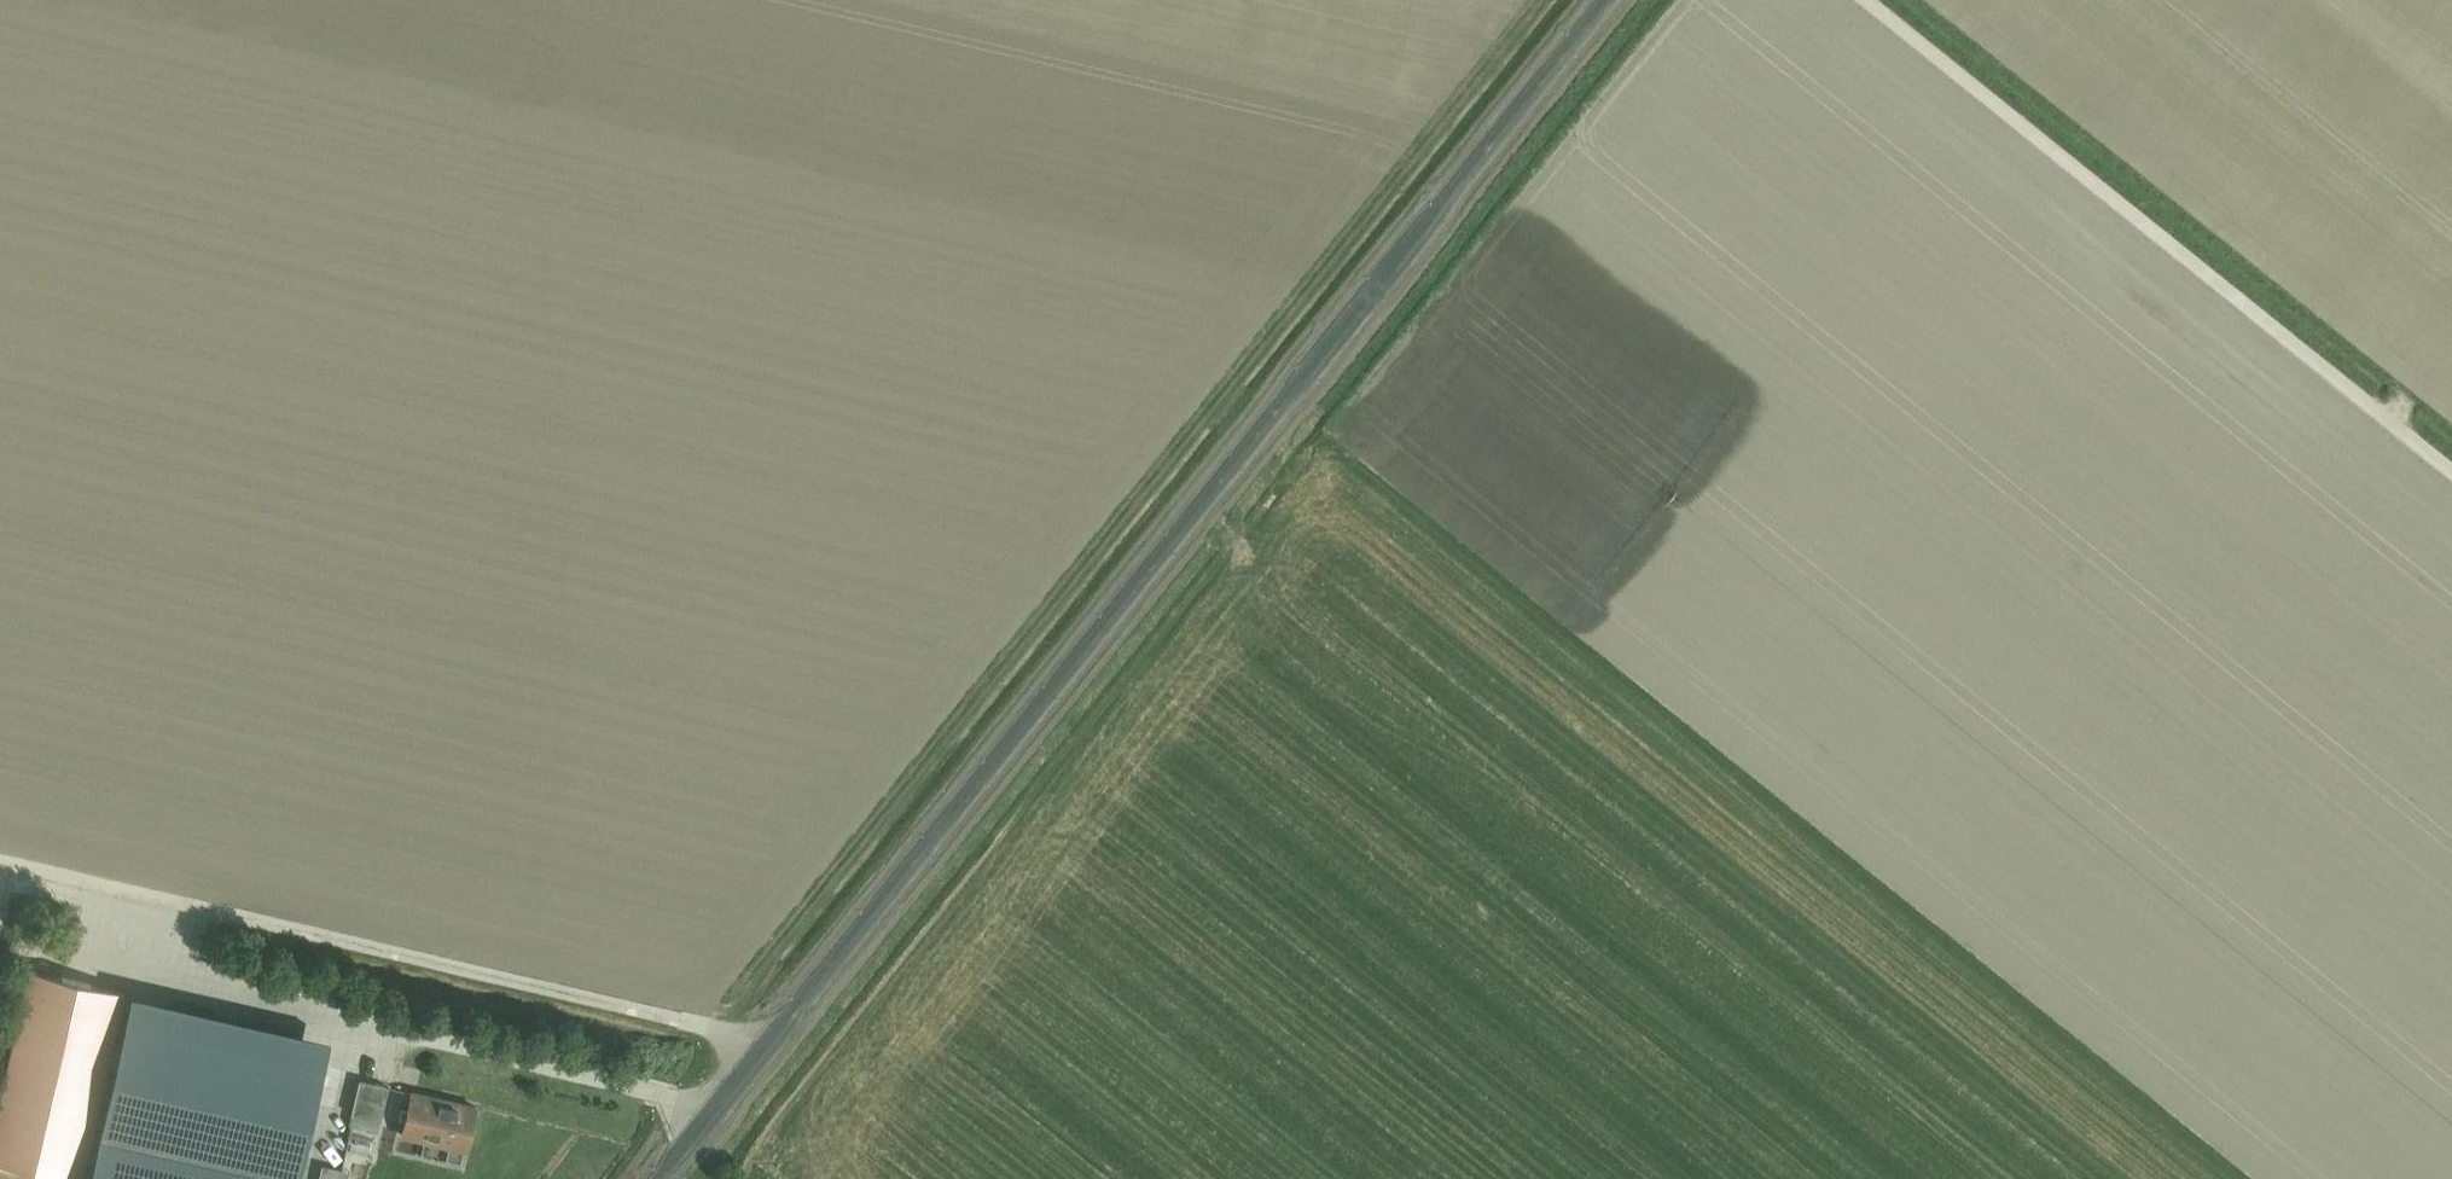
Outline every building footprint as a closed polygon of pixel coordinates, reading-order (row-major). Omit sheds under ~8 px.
[(29,970),(0,1088),(0,1162),(69,1178),(78,1178),(123,993),(29,970)] [(106,1063),(113,1065),(87,1178),(297,1178),(322,1067),(123,1021),(118,1042),(111,1040),(106,1063)] [(381,1121),(389,1086),(360,1079),(351,1114),(381,1121)] [(465,1150),(475,1107),(412,1092),(402,1135),(465,1150)] [(339,1169),(322,1165),(318,1178),(337,1178),(339,1169)]
